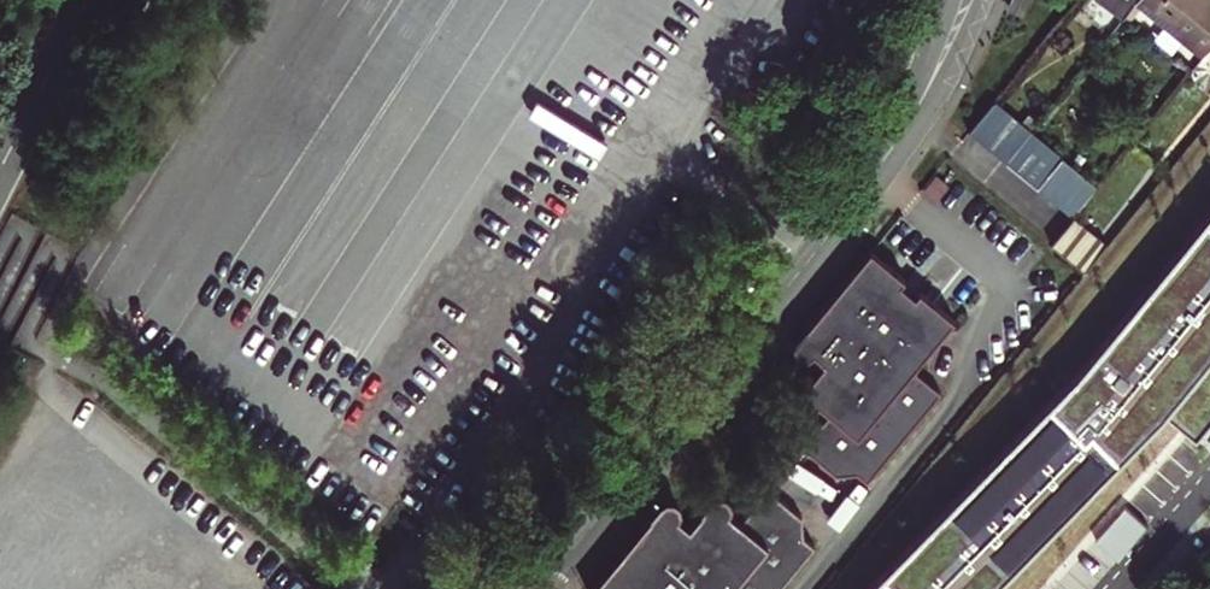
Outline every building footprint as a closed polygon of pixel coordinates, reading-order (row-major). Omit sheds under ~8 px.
[(1022,0),(1010,0),(1006,10),(1017,14),(1022,0)] [(1134,4),(1136,0),(1100,0),(1122,18),(1134,4)] [(1134,4),(1201,57),(1209,46),(1209,0),(1136,0),(1134,4)] [(898,69),(908,43),(897,39),(887,64),(898,69)] [(1030,131),(992,102),(978,120),(1015,149),(1030,131)] [(1015,149),(978,120),(968,132),(1005,161),(1015,149)] [(1005,161),(1039,187),(1063,158),(1030,131),(1015,149),(1005,161)] [(866,588),(993,588),(1163,416),(1196,441),(1209,425),(1209,210),(1084,366),(867,587),(866,588)] [(1107,241),(1074,215),(1051,243),(1084,270),(1107,241)] [(954,320),(869,252),(796,341),(794,349),(799,356),(807,358),(814,354),(825,363),(802,393),(801,401),(802,404),(809,409),(817,408),(820,405),(830,413),(803,448),(836,474),(856,473),(866,481),(939,391),(913,369),(954,320)] [(812,548),(799,537),(798,519),(765,494),(738,526),(727,518),(727,506),(723,503),(712,502),(707,505),(686,531),(675,522),(677,519),(678,514),(675,507),(672,505),(663,505),(660,508),(593,588),(778,588),(812,548)] [(1126,507),(1096,540),(1118,559),(1148,527),(1126,507)]
